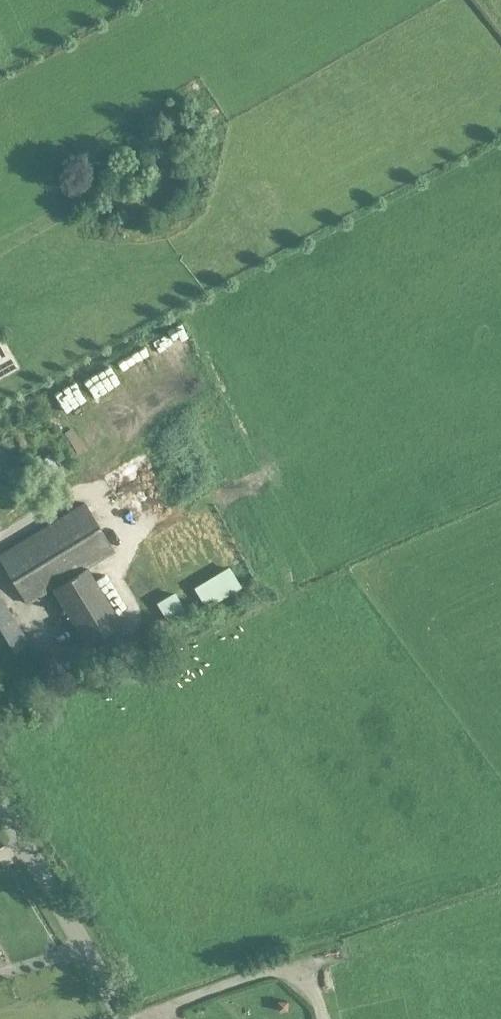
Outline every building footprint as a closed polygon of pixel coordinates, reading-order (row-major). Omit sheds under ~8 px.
[(162,406),(211,383),(183,323),(134,346),(162,406)] [(86,503),(0,555),(0,557),(28,604),(53,588),(86,643),(122,621),(89,567),(115,551),(86,503)] [(229,566),(194,587),(207,607),(242,586),(229,566)] [(187,612),(175,591),(157,602),(169,622),(187,612)] [(3,657),(28,641),(0,595),(0,658),(3,657)]
